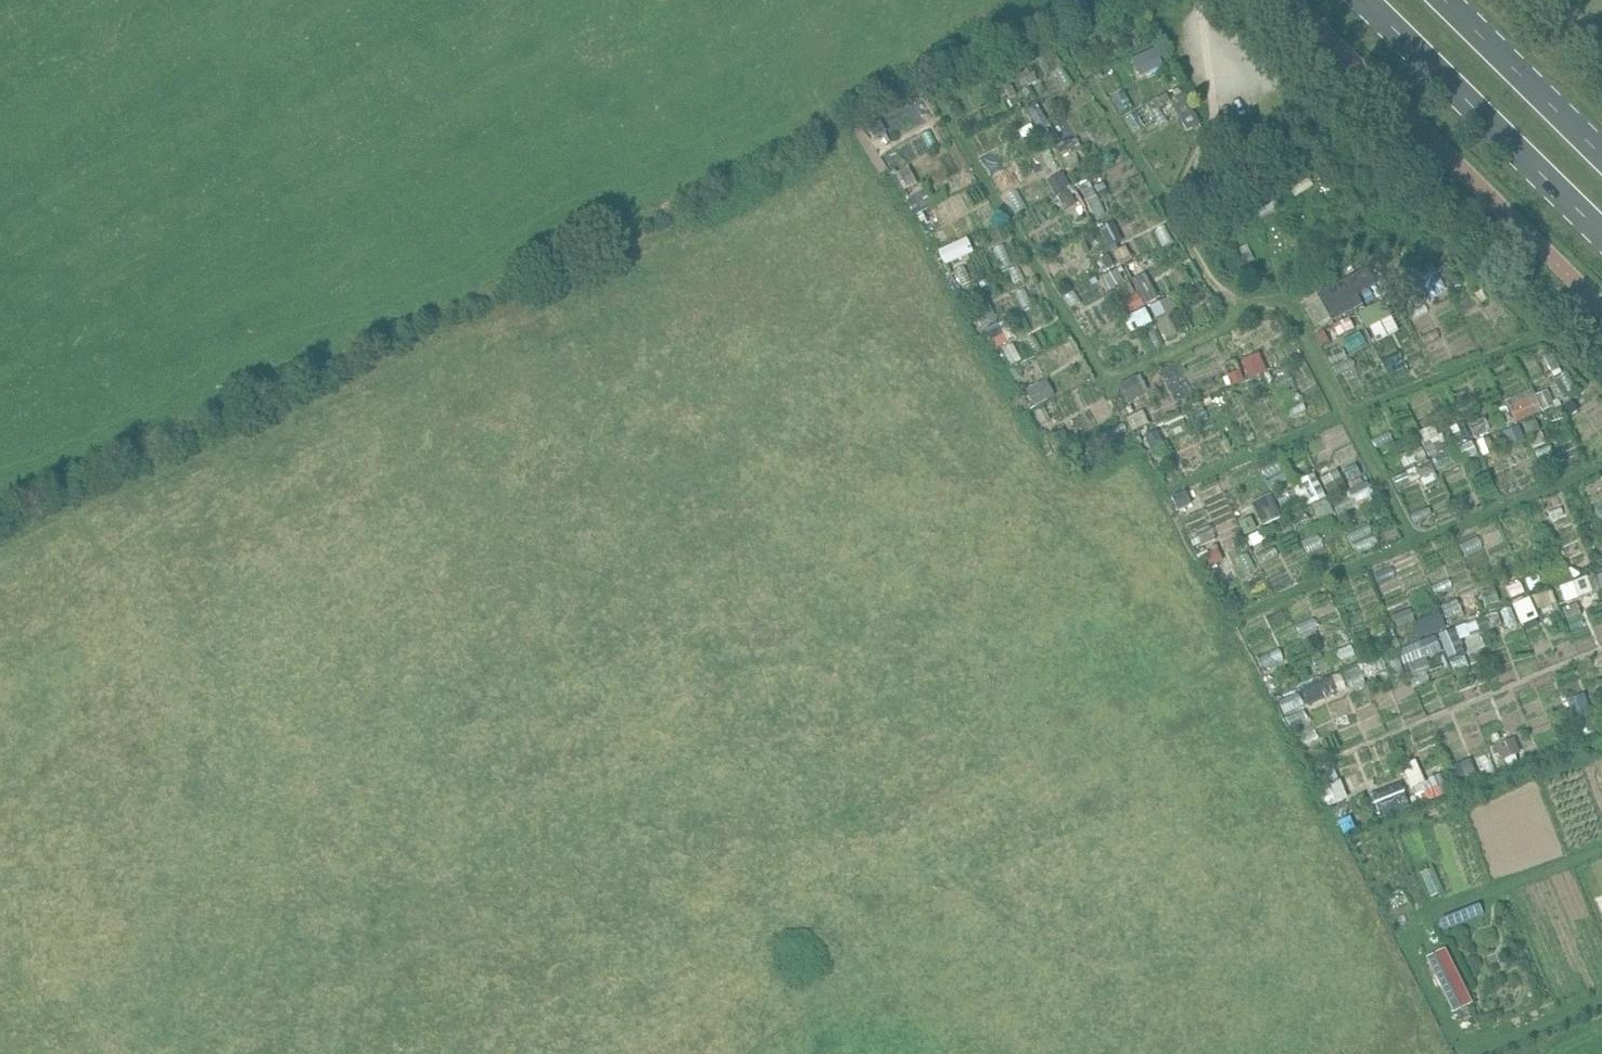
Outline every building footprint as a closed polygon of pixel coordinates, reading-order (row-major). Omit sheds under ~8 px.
[(1174,96),(1178,104),(1186,99),(1182,92),(1181,92),(1176,95),(1174,96)] [(1191,108),(1177,116),(1187,133),(1201,125),(1191,108)] [(1096,194),(1087,199),(1094,212),(1103,207),(1096,194)] [(1113,223),(1100,229),(1108,245),(1121,238),(1113,223)] [(957,242),(939,251),(946,265),(964,256),(957,242)] [(1368,274),(1318,300),(1321,306),(1330,324),(1330,325),(1363,308),(1359,300),(1377,292),(1368,274)] [(1145,309),(1131,315),(1135,323),(1148,316),(1145,309)] [(1323,331),(1316,335),(1321,345),(1328,341),(1323,331)] [(1240,370),(1227,375),(1228,376),(1231,384),(1243,380),(1240,370)] [(1572,404),(1566,409),(1573,418),(1579,414),(1572,404)] [(1538,618),(1529,597),(1512,604),(1522,625),(1524,624),(1536,619),(1538,618)] [(1422,641),(1398,651),(1404,666),(1428,657),(1422,641)] [(1514,737),(1495,746),(1502,761),(1521,752),(1514,737)] [(1403,787),(1374,795),(1380,815),(1409,807),(1403,787)] [(1447,1001),(1466,991),(1445,951),(1427,960),(1447,1001)]
